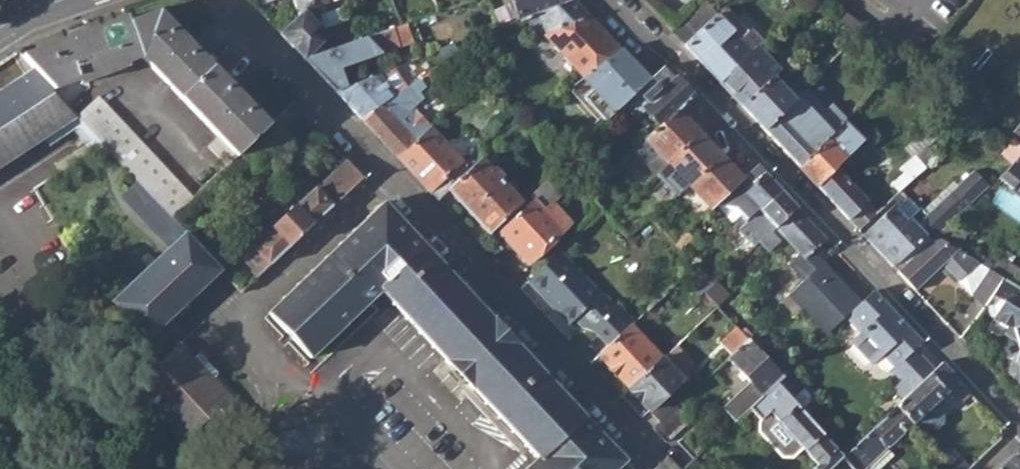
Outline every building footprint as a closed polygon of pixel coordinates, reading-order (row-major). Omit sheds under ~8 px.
[(300,14),(314,2),(313,0),(295,0),(300,14)] [(349,0),(340,0),(343,11),(352,8),(349,0)] [(519,20),(526,17),(538,12),(566,0),(512,0),(519,20)] [(538,12),(526,17),(535,38),(544,35),(565,25),(566,26),(589,16),(574,0),(566,0),(538,12)] [(671,30),(685,45),(717,16),(704,1),(671,30)] [(280,33),(305,60),(332,50),(315,6),(314,2),(300,14),(280,33)] [(685,45),(719,81),(756,47),(763,42),(748,26),(745,29),(725,8),(717,16),(685,45)] [(51,90),(67,107),(90,86),(88,80),(126,66),(126,63),(141,57),(217,136),(207,145),(226,165),(267,125),(158,12),(129,23),(127,17),(22,56),(33,68),(52,88),(51,90)] [(835,19),(855,36),(863,27),(843,12),(835,19)] [(544,35),(583,77),(618,48),(589,16),(566,26),(565,25),(544,35)] [(367,58),(374,75),(388,69),(394,67),(405,63),(402,57),(391,60),(387,52),(398,47),(397,42),(411,36),(406,23),(332,50),(305,60),(321,75),(367,58)] [(440,48),(445,59),(459,48),(454,43),(440,48)] [(719,81),(742,105),(771,78),(777,73),(756,47),(719,81)] [(648,79),(618,48),(583,77),(594,88),(585,97),(607,120),(625,102),(649,80),(648,79)] [(644,109),(659,125),(676,109),(677,110),(692,97),(664,69),(661,66),(648,79),(649,80),(625,102),(638,115),(644,109)] [(77,117),(67,107),(51,90),(52,88),(33,68),(0,90),(0,167),(77,117)] [(374,75),(336,91),(362,119),(403,89),(388,69),(374,75)] [(771,78),(742,105),(764,129),(793,101),(800,94),(792,85),(785,92),(771,78)] [(419,89),(412,82),(403,89),(362,119),(398,158),(417,141),(428,130),(408,110),(418,101),(413,95),(419,89)] [(764,129),(799,166),(827,137),(840,124),(830,113),(817,126),(800,108),(810,97),(803,90),(800,94),(793,101),(764,129)] [(99,96),(77,117),(138,181),(171,216),(193,195),(99,96)] [(292,103),(267,125),(279,138),(304,116),(292,103)] [(659,125),(644,139),(655,152),(650,158),(644,163),(654,175),(655,174),(699,133),(677,110),(676,109),(659,125)] [(398,158),(437,199),(449,188),(476,162),(472,157),(465,162),(461,158),(466,153),(465,145),(460,140),(453,139),(448,144),(431,127),(428,130),(417,141),(398,158)] [(676,196),(687,186),(720,155),(699,133),(655,174),(676,196)] [(799,166),(858,229),(880,210),(876,205),(873,208),(835,168),(845,157),(827,137),(799,166)] [(638,146),(650,158),(655,152),(644,139),(638,146)] [(1013,163),(1019,157),(1019,144),(1017,142),(1004,154),(1013,163)] [(687,186),(708,208),(712,205),(721,196),(741,178),(739,178),(720,155),(687,186)] [(449,188),(489,230),(522,199),(502,178),(504,176),(495,166),(492,167),(482,156),(476,162),(449,188)] [(913,157),(900,169),(903,173),(910,182),(924,169),(913,157)] [(1009,189),(1018,177),(1019,179),(1019,157),(1013,163),(998,177),(1009,189)] [(252,246),(268,263),(358,177),(360,176),(344,158),(252,246)] [(738,215),(744,222),(757,209),(759,210),(779,190),(763,173),(754,164),(739,178),(741,178),(721,196),(738,215)] [(596,176),(600,181),(605,177),(600,171),(596,176)] [(891,184),(899,192),(910,182),(903,173),(891,184)] [(1019,197),(1019,179),(1018,177),(1009,189),(1019,197)] [(171,216),(138,181),(122,195),(170,247),(111,301),(145,337),(220,268),(171,216)] [(528,193),(534,198),(544,209),(552,202),(553,203),(559,198),(541,181),(528,193)] [(757,209),(744,222),(755,233),(747,240),(752,246),(758,241),(774,227),(795,207),(779,190),(759,210),(757,209)] [(721,196),(712,205),(729,224),(734,219),(738,215),(721,196)] [(908,197),(894,210),(907,223),(920,210),(908,197)] [(570,221),(553,203),(552,202),(544,209),(534,198),(499,230),(528,260),(570,221)] [(624,459),(611,445),(613,443),(610,441),(608,442),(598,431),(600,430),(597,427),(596,428),(585,417),(587,416),(584,413),(583,415),(572,403),(573,402),(559,389),(560,388),(557,385),(555,386),(545,375),(547,373),(544,370),(542,372),(531,361),(533,359),(530,356),(528,357),(518,346),(519,345),(514,339),(513,341),(495,322),(496,320),(478,304),(480,303),(477,300),(475,301),(465,290),(467,289),(465,286),(462,288),(452,276),(454,275),(451,272),(449,273),(438,261),(439,260),(437,257),(435,258),(425,248),(426,246),(424,243),(422,245),(411,233),(413,231),(410,228),(408,230),(398,220),(400,218),(397,214),(395,217),(381,202),(367,216),(366,214),(362,217),(364,219),(354,228),(353,226),(349,230),(351,232),(340,242),(339,240),(335,243),(337,245),(326,255),(324,254),(321,257),(322,259),(311,270),(310,268),(307,270),(308,272),(298,283),(296,281),(292,284),(294,286),(284,296),(282,295),(278,298),(280,301),(268,312),(310,356),(325,342),(326,344),(329,342),(327,340),(337,330),(339,332),(342,329),(340,327),(352,316),(353,318),(356,315),(355,313),(365,303),(367,305),(370,302),(368,300),(380,288),(390,299),(388,301),(393,306),(394,304),(404,314),(402,315),(406,319),(407,318),(418,329),(416,330),(419,334),(421,332),(431,343),(429,345),(432,347),(434,346),(444,357),(442,359),(448,365),(450,363),(468,382),(466,384),(472,390),(473,388),(483,399),(482,401),(485,405),(487,403),(498,414),(496,416),(498,419),(501,417),(511,428),(509,430),(512,434),(514,432),(524,443),(522,444),(526,448),(528,446),(538,457),(526,468),(614,468),(624,459)] [(783,236),(790,243),(805,229),(803,227),(809,222),(795,207),(774,227),(783,236)] [(927,244),(907,223),(894,210),(891,207),(863,235),(899,271),(927,244)] [(740,225),(744,222),(738,215),(734,219),(740,225)] [(805,229),(807,232),(813,225),(809,222),(803,227),(805,229)] [(810,253),(826,239),(813,225),(807,232),(805,229),(790,243),(801,256),(804,259),(810,253)] [(927,244),(964,255),(967,250),(959,244),(964,236),(947,226),(927,244)] [(768,251),(783,236),(774,227),(758,241),(768,251)] [(899,271),(914,289),(940,263),(956,279),(974,261),(964,255),(927,244),(899,271)] [(593,330),(608,346),(631,325),(634,321),(624,308),(616,306),(598,292),(560,250),(526,280),(566,324),(572,318),(580,327),(593,330)] [(801,256),(787,268),(802,284),(822,265),(810,253),(804,259),(801,256)] [(695,265),(696,266),(701,261),(695,255),(690,260),(695,265)] [(972,288),(986,269),(982,266),(974,261),(956,279),(972,288)] [(986,269),(987,270),(990,264),(985,261),(982,266),(986,269)] [(1019,290),(1019,270),(1006,262),(997,276),(1000,278),(1019,290)] [(689,271),(694,275),(699,270),(696,266),(695,265),(689,271)] [(805,310),(828,333),(842,320),(859,304),(822,265),(802,284),(791,294),(805,310)] [(972,288),(981,305),(984,302),(987,296),(1000,278),(997,276),(987,270),(986,269),(972,288)] [(693,288),(699,296),(703,292),(712,283),(704,275),(693,288)] [(1000,278),(987,296),(984,302),(1000,312),(995,318),(1013,330),(1016,329),(1019,343),(1019,290),(1000,278)] [(890,389),(901,401),(936,370),(915,348),(922,341),(874,291),(859,304),(842,320),(856,334),(848,342),(870,365),(880,355),(893,368),(891,370),(898,379),(890,389)] [(648,309),(656,318),(673,303),(664,294),(648,309)] [(782,303),(796,318),(805,310),(791,294),(782,303)] [(634,321),(631,325),(641,335),(645,331),(634,321)] [(662,358),(641,335),(631,325),(608,346),(598,355),(629,388),(662,358)] [(723,347),(731,355),(748,340),(746,338),(740,332),(723,347)] [(723,407),(735,420),(749,408),(775,383),(782,376),(748,340),(731,355),(729,357),(751,381),(723,407)] [(162,362),(135,388),(185,440),(201,424),(217,439),(246,411),(181,343),(162,362)] [(1019,384),(1019,354),(1017,361),(1013,360),(1009,374),(1019,384)] [(629,388),(660,422),(675,407),(693,392),(662,358),(629,388)] [(901,401),(897,406),(913,423),(913,421),(922,431),(926,427),(936,429),(944,422),(943,412),(934,403),(958,379),(943,363),(936,370),(901,401)] [(844,456),(775,383),(749,408),(757,417),(757,431),(784,460),(796,459),(803,452),(817,467),(816,468),(829,468),(844,456)] [(866,465),(913,423),(897,406),(844,456),(856,468),(869,468),(866,465)] [(653,428),(665,442),(688,420),(675,407),(660,422),(653,428)] [(1012,456),(997,468),(1019,468),(1019,454),(1012,456)] [(693,459),(683,468),(703,468),(693,459)]
